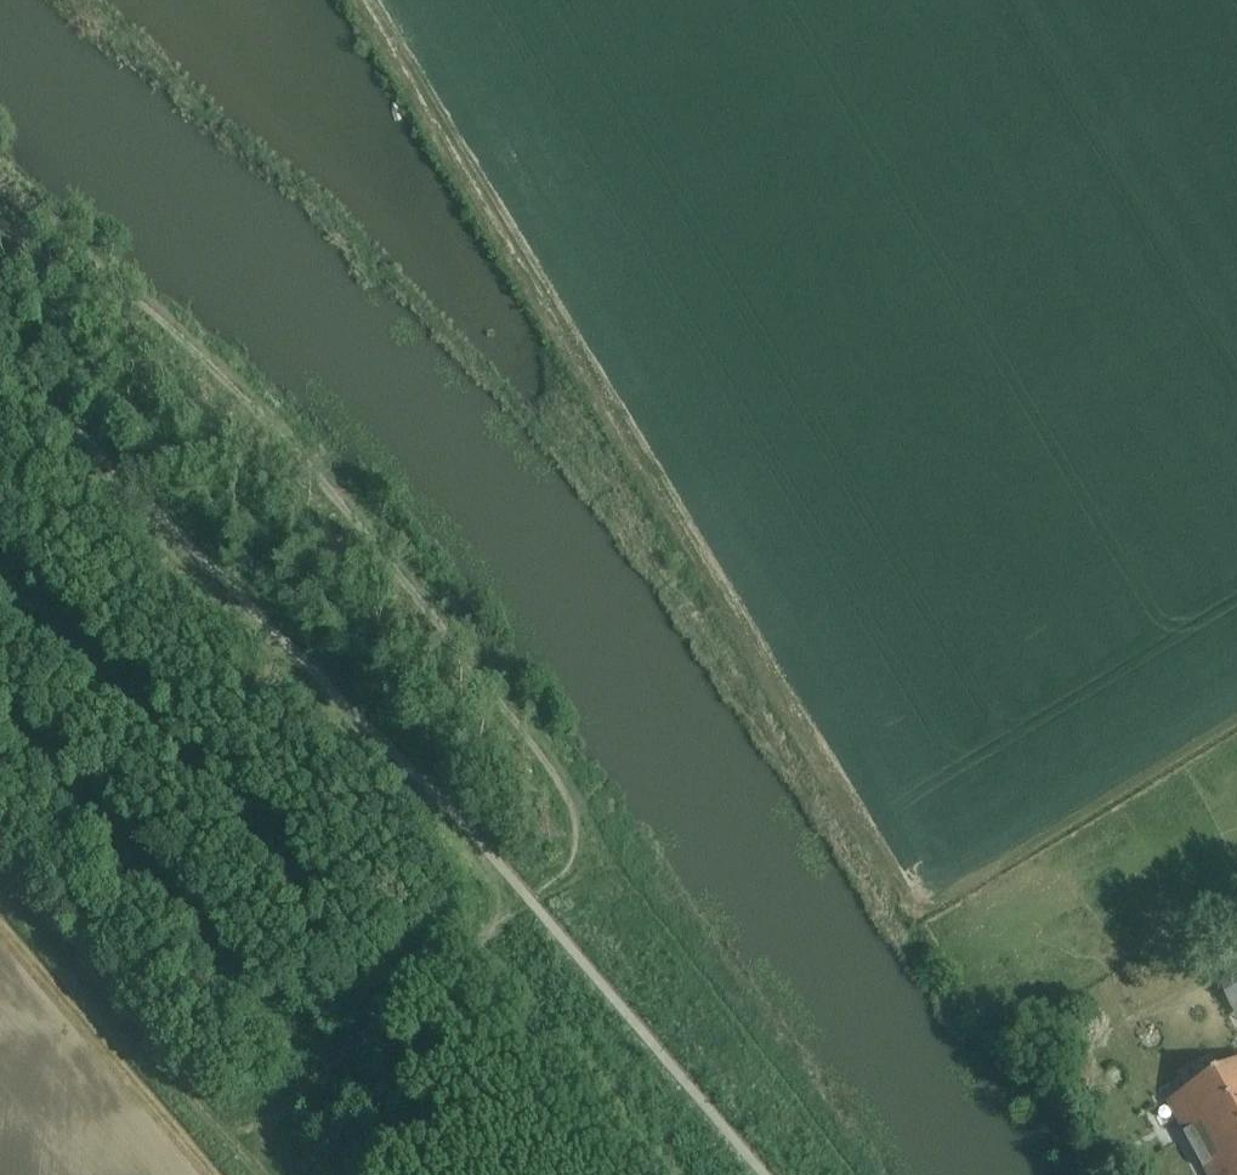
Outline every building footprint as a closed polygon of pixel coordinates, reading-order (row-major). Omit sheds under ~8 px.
[(1219,983),(1233,1010),(1236,1008),(1236,973),(1227,979),(1219,983)] [(1168,1104),(1207,1174),(1236,1174),(1236,1066),(1168,1104)]
